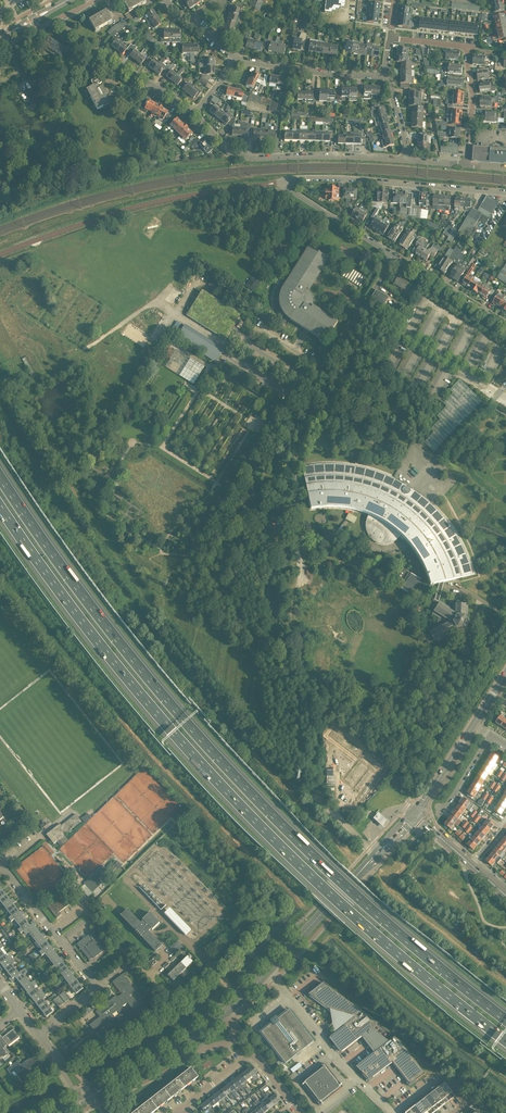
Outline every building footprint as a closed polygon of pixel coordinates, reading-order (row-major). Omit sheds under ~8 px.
[(122,2),(129,12),(146,2),(144,0),(125,0),(122,2)] [(193,0),(189,0),(182,4),(185,8),(188,7),(189,9),(196,5),(193,0)] [(324,12),(331,13),(332,11),(335,12),(335,9),(339,10),(339,8),(344,8),(345,0),(325,0),(324,12)] [(503,4),(495,6),(496,13),(505,11),(503,4)] [(231,7),(229,14),(237,16),(239,9),(241,10),(242,7),(236,5),(235,8),(231,7)] [(401,8),(400,14),(410,15),(410,16),(413,16),(413,9),(401,8)] [(106,11),(97,16),(89,21),(95,31),(112,22),(106,11)] [(148,23),(157,17),(153,11),(145,15),(144,13),(132,20),(134,23),(144,17),(147,22),(143,23),(144,25),(148,24),(148,23)] [(229,14),(227,22),(235,24),(237,25),(240,17),(237,17),(237,16),(229,14)] [(494,24),(505,22),(505,15),(500,16),(500,15),(494,15),(495,21),(484,23),(484,26),(488,25),(494,24)] [(161,24),(157,17),(148,23),(152,30),(155,28),(161,24)] [(227,22),(225,29),(233,32),(235,24),(227,22)] [(497,30),(498,36),(493,37),(505,34),(505,28),(497,30)] [(116,33),(113,37),(113,38),(111,41),(113,43),(111,46),(117,50),(121,44),(123,42),(118,38),(120,35),(125,32),(123,29),(122,30),(119,31),(116,33)] [(233,32),(225,29),(223,37),(231,39),(233,32)] [(172,38),(172,30),(164,30),(164,36),(161,36),(161,42),(172,42),(172,38)] [(172,30),(172,38),(180,38),(180,30),(172,30)] [(487,38),(488,44),(494,43),(493,41),(494,41),(499,40),(499,41),(503,40),(503,42),(505,41),(505,34),(493,37),(487,38)] [(292,36),(290,43),(293,44),(292,50),(300,51),(300,50),(304,50),(306,41),(302,40),(301,40),(302,37),(297,36),(292,36)] [(278,45),(279,41),(280,38),(277,37),(275,42),(268,40),(266,46),(269,47),(268,51),(276,53),(278,45)] [(65,50),(58,44),(50,38),(42,48),(55,57),(57,55),(60,57),(65,50)] [(253,50),(255,42),(248,40),(246,47),(253,50)] [(315,53),(317,41),(310,40),(310,42),(308,52),(315,53)] [(278,45),(276,53),(283,55),(286,47),(281,46),(283,42),(279,41),(278,45)] [(324,43),(317,41),(315,53),(322,54),(324,44),(324,43)] [(351,54),(352,41),(349,41),(348,42),(348,43),(345,43),(343,53),(351,54)] [(360,42),(352,41),(351,54),(358,55),(359,45),(360,45),(360,42)] [(255,42),(253,50),(261,52),(263,44),(255,42)] [(367,43),(366,46),(364,56),(371,57),(373,47),(374,44),(367,43)] [(121,44),(117,50),(122,55),(127,49),(121,44)] [(324,44),(322,54),(329,55),(331,46),(324,44)] [(190,61),(190,64),(193,64),(193,60),(194,60),(194,54),(198,53),(198,45),(190,46),(190,54),(190,57),(190,61)] [(366,46),(360,45),(359,45),(358,55),(364,56),(366,46)] [(190,46),(182,46),(182,54),(186,54),(190,54),(190,46)] [(338,47),(331,46),(329,55),(336,57),(338,47)] [(373,47),(371,57),(379,58),(380,48),(373,47)] [(134,50),(132,53),(129,56),(135,61),(140,55),(134,50)] [(140,55),(135,61),(141,65),(145,59),(143,57),(140,55)] [(505,68),(505,57),(504,64),(496,63),(495,72),(505,73),(505,68)] [(153,60),(148,66),(153,71),(158,65),(160,63),(154,58),(153,60)] [(158,65),(153,71),(159,75),(163,70),(166,72),(170,67),(167,64),(166,67),(162,64),(165,61),(163,59),(160,62),(158,65)] [(206,67),(214,67),(214,59),(206,59),(206,67)] [(172,65),(170,67),(166,72),(164,74),(167,76),(166,77),(172,81),(176,75),(171,71),(174,67),(172,65)] [(214,67),(206,67),(206,75),(203,75),(202,74),(201,76),(202,77),(209,82),(211,78),(211,75),(214,75),(214,67)] [(183,68),(176,75),(172,81),(177,86),(182,80),(179,77),(183,71),(184,69),(183,68)] [(252,72),(249,79),(260,84),(263,85),(266,87),(267,76),(264,75),(263,82),(257,79),(259,76),(252,72)] [(441,81),(464,84),(465,79),(448,77),(449,75),(441,75),(441,81)] [(276,85),(277,77),(270,76),(269,84),(276,85)] [(187,79),(185,81),(182,84),(185,86),(182,90),(188,94),(194,87),(189,82),(191,79),(188,77),(187,79)] [(209,82),(202,77),(199,81),(206,86),(209,82)] [(277,77),(276,85),(276,87),(285,88),(286,83),(284,82),(284,78),(277,77)] [(412,77),(401,77),(401,84),(404,84),(403,88),(411,88),(411,84),(414,84),(414,77),(412,77)] [(109,104),(105,96),(104,95),(106,94),(105,93),(104,91),(103,90),(103,88),(103,87),(101,89),(98,85),(100,84),(102,82),(99,79),(97,81),(94,82),(93,80),(91,81),(94,87),(87,90),(92,98),(89,99),(93,105),(95,104),(98,109),(99,108),(99,109),(103,107),(103,106),(104,105),(105,107),(109,104)] [(249,79),(246,85),(253,89),(255,85),(259,87),(257,92),(260,93),(263,86),(260,85),(260,84),(249,79)] [(194,87),(188,94),(193,99),(196,96),(197,97),(201,92),(194,87)] [(360,91),(360,99),(363,99),(363,95),(368,95),(368,99),(371,99),(371,87),(363,87),(363,91),(360,91)] [(371,87),(371,99),(371,98),(374,98),(374,95),(379,96),(379,87),(371,87)] [(233,97),(235,90),(228,88),(226,95),(233,97)] [(31,89),(25,92),(29,101),(27,102),(29,107),(37,103),(37,102),(40,101),(34,89),(32,90),(31,89)] [(338,93),(338,101),(341,101),(341,97),(349,97),(349,89),(341,89),(341,93),(338,93)] [(349,89),(349,99),(349,101),(357,101),(357,99),(360,99),(360,91),(357,91),(357,89),(349,89)] [(410,92),(409,99),(422,100),(422,91),(421,91),(421,89),(417,89),(417,93),(410,92)] [(235,90),(233,97),(242,99),(241,102),(246,103),(246,98),(248,97),(243,96),(243,94),(241,93),(241,91),(235,90)] [(319,95),(316,95),(316,102),(319,102),(327,102),(327,91),(319,90),(319,95)] [(335,91),(327,91),(327,102),(330,102),(330,99),(335,99),(335,100),(338,101),(338,93),(335,93),(335,91)] [(305,100),(305,92),(297,92),(297,100),(302,100),(302,103),(305,103),(305,100)] [(313,92),(305,92),(305,100),(313,100),(313,102),(316,102),(316,95),(313,94),(313,92)] [(151,113),(156,105),(149,101),(148,103),(145,101),(140,109),(144,111),(145,109),(151,113)] [(156,105),(151,113),(149,116),(152,117),(153,115),(157,117),(162,109),(161,108),(162,107),(159,106),(159,107),(156,105)] [(215,116),(220,110),(214,106),(210,112),(215,116)] [(378,106),(373,107),(369,108),(370,112),(373,111),(375,119),(378,118),(386,116),(384,108),(379,109),(378,106)] [(162,109),(157,117),(163,120),(168,113),(162,109)] [(225,115),(220,110),(215,116),(220,120),(225,115)] [(229,117),(225,115),(220,120),(226,125),(230,120),(231,121),(228,124),(232,127),(234,124),(235,119),(230,115),(229,117)] [(388,123),(386,116),(378,118),(380,125),(388,123)] [(175,131),(182,124),(176,119),(170,126),(175,131)] [(239,136),(240,123),(241,121),(238,121),(237,128),(233,128),(232,135),(239,136)] [(250,124),(240,123),(239,136),(246,137),(247,129),(249,128),(250,128),(250,124)] [(260,130),(260,138),(266,139),(268,127),(268,123),(265,123),(265,127),(261,127),(260,130)] [(389,130),(388,123),(380,125),(382,133),(390,130),(389,130)] [(144,132),(148,135),(154,128),(148,124),(145,127),(147,129),(144,132)] [(184,126),(182,124),(175,131),(180,136),(187,129),(186,129),(187,128),(185,125),(184,126)] [(192,134),(187,129),(180,136),(186,141),(192,134)] [(292,141),(292,133),(292,131),(283,130),(283,131),(283,134),(283,135),(284,135),(284,140),(292,141)] [(382,133),(378,133),(379,136),(380,136),(383,135),(383,136),(384,140),(392,138),(390,130),(382,133)] [(323,131),(323,133),(322,141),(330,142),(330,138),(333,138),(334,131),(323,131)] [(338,136),(338,144),(345,144),(346,136),(346,132),(343,132),(343,136),(338,136)] [(418,144),(429,144),(430,137),(425,137),(426,133),(419,132),(419,136),(418,144)] [(353,133),(353,144),(361,145),(361,144),(364,145),(364,139),(361,139),(361,137),(361,133),(356,133),(353,133)] [(202,149),(205,152),(207,153),(208,153),(213,149),(210,147),(211,147),(207,143),(205,141),(202,143),(201,145),(200,143),(201,142),(197,138),(190,146),(194,149),(195,148),(202,149)] [(384,140),(381,141),(383,148),(394,145),(392,138),(384,140)] [(498,147),(498,149),(474,147),(473,161),(505,163),(505,148),(498,147)] [(400,204),(401,193),(399,193),(399,192),(394,192),(393,200),(391,200),(391,203),(400,204)] [(401,193),(400,204),(406,205),(405,208),(399,208),(399,214),(401,215),(405,216),(409,217),(410,194),(408,193),(403,193),(401,193)] [(413,194),(410,194),(409,217),(414,219),(419,221),(426,223),(428,216),(429,211),(425,210),(419,210),(420,206),(419,206),(416,206),(416,199),(412,198),(413,194)] [(428,195),(420,194),(419,206),(420,206),(419,210),(425,210),(429,211),(429,208),(427,207),(427,206),(429,206),(431,196),(428,195)] [(472,209),(466,220),(460,230),(458,233),(467,238),(469,235),(470,236),(468,238),(471,240),(477,229),(475,227),(471,233),(478,220),(486,224),(499,203),(487,196),(477,212),(472,209)] [(438,205),(438,210),(442,211),(442,215),(441,219),(442,219),(441,226),(442,226),(444,219),(443,218),(443,215),(445,215),(445,211),(446,197),(441,197),(440,206),(438,205)] [(357,219),(365,206),(362,205),(359,209),(357,208),(352,215),(357,219)] [(365,206),(357,219),(363,222),(368,214),(365,213),(368,208),(365,206)] [(373,219),(379,210),(375,209),(369,217),(373,219)] [(377,231),(384,220),(381,219),(377,217),(375,219),(370,227),(377,231)] [(386,222),(384,220),(377,231),(383,235),(388,227),(390,225),(386,222)] [(391,240),(401,224),(399,222),(397,226),(395,225),(387,238),(391,240)] [(401,224),(391,240),(395,242),(403,229),(401,228),(403,225),(401,224)] [(452,230),(447,228),(443,234),(449,237),(453,231),(452,230)] [(414,229),(411,233),(402,247),(407,250),(415,239),(412,237),(416,231),(414,229)] [(402,247),(411,233),(408,230),(399,245),(402,247)] [(453,231),(449,237),(447,240),(451,243),(457,233),(455,232),(453,231)] [(421,258),(427,248),(423,246),(425,242),(419,239),(415,246),(415,247),(416,245),(420,247),(415,254),(421,258)] [(427,248),(421,258),(426,261),(431,254),(434,256),(433,257),(434,258),(438,251),(440,252),(442,248),(434,244),(432,247),(430,250),(427,248)] [(454,251),(441,271),(445,274),(454,259),(455,259),(456,258),(458,259),(462,254),(463,252),(462,251),(460,250),(456,247),(454,251)] [(441,271),(454,251),(450,248),(445,257),(442,261),(440,259),(435,267),(437,268),(437,269),(441,271)] [(314,287),(313,286),(312,285),(328,259),(316,251),(315,253),(308,249),(283,289),(284,290),(283,291),(283,292),(282,293),(282,295),(281,296),(281,297),(281,299),(281,300),(281,301),(281,303),(281,304),(281,305),(282,307),(282,308),(283,309),(283,310),(284,312),(285,313),(286,314),(286,315),(287,316),(288,317),(289,317),(291,318),(290,319),(324,341),(328,334),(329,335),(337,322),(318,310),(319,309),(319,308),(319,306),(320,304),(320,303),(320,302),(320,301),(320,300),(320,299),(319,297),(319,296),(319,295),(318,294),(318,292),(317,291),(317,290),(316,289),(315,288),(314,287)] [(462,254),(458,259),(461,261),(458,265),(457,264),(449,277),(454,279),(466,261),(463,259),(465,256),(462,254)] [(466,261),(454,279),(458,282),(466,270),(467,271),(472,264),(475,259),(471,257),(468,262),(466,261)] [(476,266),(472,264),(466,273),(470,275),(476,266)] [(359,286),(365,277),(347,266),(341,275),(359,286)] [(502,270),(497,278),(502,282),(505,276),(505,272),(502,270)] [(468,288),(473,280),(475,277),(472,276),(471,278),(467,276),(462,284),(463,284),(463,285),(465,286),(466,286),(468,288)] [(394,284),(404,290),(409,283),(399,277),(394,284)] [(479,283),(473,280),(468,288),(471,289),(471,290),(474,292),(479,283)] [(483,285),(479,283),(474,292),(476,294),(477,293),(480,295),(487,285),(484,283),(483,285)] [(487,285),(480,295),(483,297),(483,298),(484,299),(485,298),(486,299),(488,296),(490,298),(495,291),(492,289),(491,291),(488,289),(488,287),(488,286),(488,285),(487,285)] [(377,291),(371,299),(384,307),(389,299),(377,291)] [(504,299),(505,295),(504,294),(503,295),(499,293),(500,293),(497,291),(493,297),(495,299),(493,303),(499,307),(504,299)] [(190,358),(183,368),(197,378),(204,368),(190,358)] [(246,371),(225,360),(222,365),(243,377),(246,371)] [(325,463),(302,465),(310,508),(323,507),(324,507),(345,508),(365,513),(369,514),(368,518),(367,519),(367,521),(366,525),(366,528),(367,531),(368,533),(368,535),(370,537),(372,539),(375,541),(377,542),(380,543),(383,544),(386,544),(388,543),(390,543),(392,542),(394,541),(395,540),(398,538),(401,534),(406,539),(411,545),(420,557),(427,571),(432,585),(439,583),(435,600),(433,599),(431,603),(413,591),(420,579),(409,572),(400,587),(399,587),(411,595),(411,594),(429,606),(427,610),(433,613),(432,614),(439,618),(437,620),(437,624),(438,626),(435,628),(435,626),(433,625),(431,629),(432,629),(429,631),(430,633),(429,633),(430,634),(425,637),(428,644),(433,641),(434,642),(437,640),(438,642),(457,632),(457,631),(464,631),(469,623),(465,617),(467,616),(467,606),(465,606),(465,605),(464,605),(464,604),(462,604),(462,603),(459,603),(456,603),(456,605),(456,606),(453,606),(453,611),(440,602),(439,602),(438,602),(443,585),(442,585),(442,582),(474,574),(465,549),(452,525),(434,505),(427,498),(423,495),(414,488),(411,493),(410,492),(410,490),(409,488),(407,487),(405,487),(403,488),(403,487),(405,483),(394,477),(372,469),(349,464),(325,463)] [(347,512),(344,519),(353,523),(356,516),(347,512)] [(292,561),(285,557),(282,562),(288,566),(292,561)] [(407,570),(402,567),(394,579),(399,582),(407,570)] [(502,726),(505,720),(500,716),(496,723),(502,726)] [(358,759),(342,780),(360,793),(358,796),(362,799),(389,765),(384,761),(383,763),(334,726),(327,735),(358,759)] [(495,763),(499,757),(492,753),(488,759),(495,763)] [(492,769),(495,763),(488,759),(485,765),(492,769)] [(488,775),(492,769),(485,765),(481,770),(488,775)] [(485,780),(488,775),(481,770),(478,776),(485,780)] [(336,784),(336,775),(326,775),(326,784),(336,784)] [(481,786),(485,780),(478,776),(474,782),(481,786)] [(477,792),(481,786),(474,782),(471,788),(477,792)] [(477,792),(471,788),(467,794),(474,798),(477,792)] [(475,815),(478,813),(474,810),(472,808),(474,805),(470,802),(470,803),(464,798),(460,804),(466,809),(470,811),(472,813),(475,815)] [(498,805),(504,810),(505,807),(505,803),(501,800),(498,805)] [(460,804),(456,809),(462,814),(466,809),(460,804)] [(504,810),(498,805),(494,811),(501,816),(504,810)] [(462,814),(456,809),(452,815),(458,819),(462,814)] [(378,811),(373,817),(384,827),(389,821),(378,811)] [(60,824),(46,835),(53,844),(57,841),(61,846),(68,840),(64,836),(65,835),(64,834),(68,832),(69,833),(71,831),(70,830),(81,821),(75,814),(61,826),(60,824)] [(87,822),(91,818),(88,814),(83,818),(87,822)] [(452,815),(448,820),(454,825),(458,819),(452,815)] [(15,818),(12,820),(17,827),(21,824),(15,818)] [(451,829),(454,825),(448,820),(444,825),(451,829)] [(484,825),(490,830),(494,825),(488,820),(484,825)] [(490,830),(484,825),(479,830),(486,835),(490,830)] [(486,835),(479,830),(475,835),(481,840),(486,835)] [(481,840),(475,835),(471,841),(477,846),(481,840)] [(477,846),(471,841),(467,845),(473,850),(477,846)] [(502,841),(498,846),(504,851),(505,849),(505,844),(502,841)] [(504,851),(498,846),(493,852),(500,857),(504,851)] [(500,857),(493,852),(489,857),(495,862),(497,864),(502,858),(500,857)] [(495,862),(489,857),(486,861),(492,866),(495,862)] [(113,872),(117,867),(111,862),(107,866),(113,872)] [(84,884),(93,892),(109,876),(101,867),(84,884)] [(50,904),(47,906),(57,918),(60,916),(58,913),(70,904),(63,895),(51,905),(50,904)] [(1,902),(5,907),(14,900),(12,899),(10,900),(7,897),(1,902)] [(5,907),(9,913),(16,908),(13,904),(15,902),(14,900),(5,907)] [(11,921),(14,919),(23,912),(22,911),(19,912),(16,908),(9,913),(12,916),(9,918),(11,921)] [(170,908),(164,914),(185,935),(191,930),(170,908)] [(120,915),(134,929),(134,930),(135,930),(136,931),(135,931),(135,932),(136,931),(137,932),(136,933),(137,934),(138,933),(139,934),(138,935),(139,935),(139,934),(140,935),(140,936),(140,937),(141,936),(142,937),(156,952),(156,951),(162,946),(148,931),(151,929),(152,930),(159,923),(150,913),(142,920),(143,921),(141,923),(127,909),(126,909),(127,910),(121,915),(120,915)] [(24,914),(23,912),(14,919),(19,925),(25,920),(22,916),(24,914)] [(26,929),(35,922),(34,920),(29,924),(25,920),(19,925),(21,928),(18,930),(21,933),(23,932),(26,929)] [(36,924),(35,922),(26,929),(23,932),(26,935),(29,933),(31,935),(37,930),(34,926),(36,924)] [(108,947),(100,937),(102,935),(97,928),(92,932),(77,944),(89,960),(92,958),(93,959),(108,947)] [(31,935),(35,941),(44,934),(43,933),(41,934),(37,930),(31,935)] [(46,936),(44,934),(35,941),(40,947),(47,942),(43,938),(46,936)] [(175,953),(182,946),(177,941),(170,948),(175,953)] [(42,956),(45,953),(54,946),(52,945),(50,946),(47,942),(40,947),(42,950),(39,952),(42,956)] [(55,948),(54,946),(45,953),(49,959),(56,954),(53,950),(55,948)] [(49,959),(54,965),(63,958),(62,957),(59,958),(56,954),(49,959)] [(7,958),(5,955),(0,959),(0,963),(2,965),(0,966),(0,968),(1,968),(13,959),(10,956),(7,958)] [(181,963),(186,968),(193,962),(187,956),(181,963)] [(154,957),(149,962),(153,966),(158,961),(154,957)] [(59,971),(65,966),(62,962),(64,960),(63,958),(54,965),(51,968),(54,971),(57,969),(59,971)] [(13,959),(1,968),(2,970),(4,968),(8,973),(14,967),(12,965),(16,962),(13,959)] [(179,974),(186,968),(181,963),(174,969),(179,974)] [(59,971),(63,977),(72,970),(71,969),(69,971),(65,966),(59,971)] [(19,974),(19,973),(14,967),(8,973),(11,977),(9,979),(10,980),(19,974)] [(16,979),(20,983),(26,978),(24,975),(27,973),(25,969),(19,973),(19,974),(10,980),(11,982),(16,979)] [(179,974),(174,969),(168,975),(173,981),(179,974)] [(74,972),(72,970),(63,977),(68,983),(74,978),(71,974),(74,972)] [(147,1006),(126,979),(122,974),(112,982),(121,993),(121,992),(122,993),(114,1000),(113,998),(95,1012),(100,1017),(89,1025),(102,1041),(116,1030),(114,1028),(116,1026),(118,1028),(126,1022),(125,1020),(127,1018),(128,1020),(136,1014),(135,1012),(137,1010),(138,1012),(147,1006)] [(26,978),(20,983),(23,987),(21,989),(22,991),(31,984),(28,981),(31,979),(29,976),(26,978)] [(79,983),(74,978),(68,983),(72,988),(79,983)] [(31,984),(22,991),(23,992),(26,990),(29,995),(36,990),(34,987),(37,985),(34,981),(31,984)] [(79,983),(72,988),(76,994),(83,988),(79,983)] [(378,1024),(328,987),(323,983),(323,984),(309,995),(308,995),(326,1008),(328,1010),(330,1011),(331,1013),(336,1020),(337,1019),(339,1021),(336,1023),(338,1025),(341,1023),(342,1025),(343,1025),(344,1026),(329,1038),(330,1038),(341,1052),(340,1052),(341,1052),(363,1035),(376,1051),(355,1067),(356,1067),(365,1076),(364,1077),(369,1081),(372,1079),(372,1078),(392,1062),(408,1082),(407,1083),(410,1086),(414,1083),(414,1082),(424,1074),(425,1074),(400,1043),(399,1041),(398,1040),(397,1039),(396,1038),(394,1037),(388,1041),(373,1030),(377,1024),(378,1024)] [(36,990),(29,995),(32,999),(30,1001),(31,1002),(43,993),(41,990),(37,992),(36,990)] [(43,993),(31,1002),(33,1004),(35,1002),(39,1007),(45,1002),(43,999),(46,997),(43,993)] [(45,1002),(39,1007),(42,1012),(49,1007),(45,1002)] [(91,1005),(81,1014),(84,1018),(94,1010),(91,1005)] [(49,1007),(42,1012),(46,1017),(53,1012),(49,1007)] [(275,1018),(272,1021),(273,1023),(261,1032),(285,1064),(313,1042),(289,1010),(276,1020),(275,1018)] [(0,1035),(0,1040),(5,1046),(7,1045),(8,1046),(19,1037),(13,1029),(2,1038),(0,1035)] [(14,1071),(17,1075),(23,1083),(31,1077),(27,1072),(39,1063),(33,1056),(21,1065),(18,1061),(7,1069),(10,1074),(14,1071)] [(301,1082),(319,1105),(343,1087),(324,1064),(301,1082)] [(253,1078),(256,1082),(258,1080),(256,1077),(257,1076),(255,1074),(257,1072),(252,1066),(247,1070),(252,1076),(251,1077),(253,1079),(253,1078)] [(191,1068),(177,1079),(184,1088),(198,1077),(191,1068)] [(252,1076),(247,1070),(242,1074),(246,1080),(251,1077),(252,1076)] [(236,1078),(241,1084),(246,1080),(242,1074),(236,1078)] [(231,1082),(236,1088),(241,1084),(236,1078),(231,1082)] [(171,1099),(184,1088),(177,1079),(163,1089),(171,1099)] [(226,1086),(231,1092),(236,1088),(231,1082),(226,1086)] [(444,1083),(439,1087),(449,1100),(454,1096),(444,1083)] [(221,1090),(226,1096),(228,1094),(232,1100),(233,1099),(235,1098),(232,1094),(231,1092),(226,1086),(221,1090)] [(444,1104),(449,1100),(439,1087),(434,1091),(444,1104)] [(171,1099),(163,1089),(150,1100),(157,1109),(171,1099)] [(216,1094),(225,1105),(227,1104),(223,1098),(226,1096),(221,1090),(216,1094)] [(434,1091),(429,1094),(440,1108),(444,1104),(434,1091)] [(268,1092),(265,1094),(274,1105),(279,1101),(274,1095),(272,1097),(268,1092)] [(210,1098),(215,1104),(218,1102),(222,1107),(225,1105),(216,1094),(210,1098)] [(269,1109),(274,1105),(265,1094),(262,1096),(266,1101),(264,1103),(269,1109)] [(429,1094),(424,1098),(435,1112),(440,1108),(429,1094)] [(215,1104),(210,1098),(205,1102),(210,1108),(215,1104)] [(419,1102),(428,1112),(433,1112),(435,1112),(424,1098),(419,1102)] [(157,1109),(150,1100),(136,1111),(138,1112),(152,1112),(157,1109)] [(269,1109),(264,1103),(261,1105),(257,1100),(255,1102),(263,1112),(264,1112),(269,1109)] [(205,1102),(200,1106),(202,1109),(205,1112),(208,1110),(210,1112),(214,1112),(212,1110),(210,1108),(205,1102)] [(254,1111),(255,1112),(263,1112),(255,1102),(252,1104),(255,1107),(252,1109),(254,1111)] [(415,1106),(420,1112),(428,1112),(419,1102),(415,1106)]
